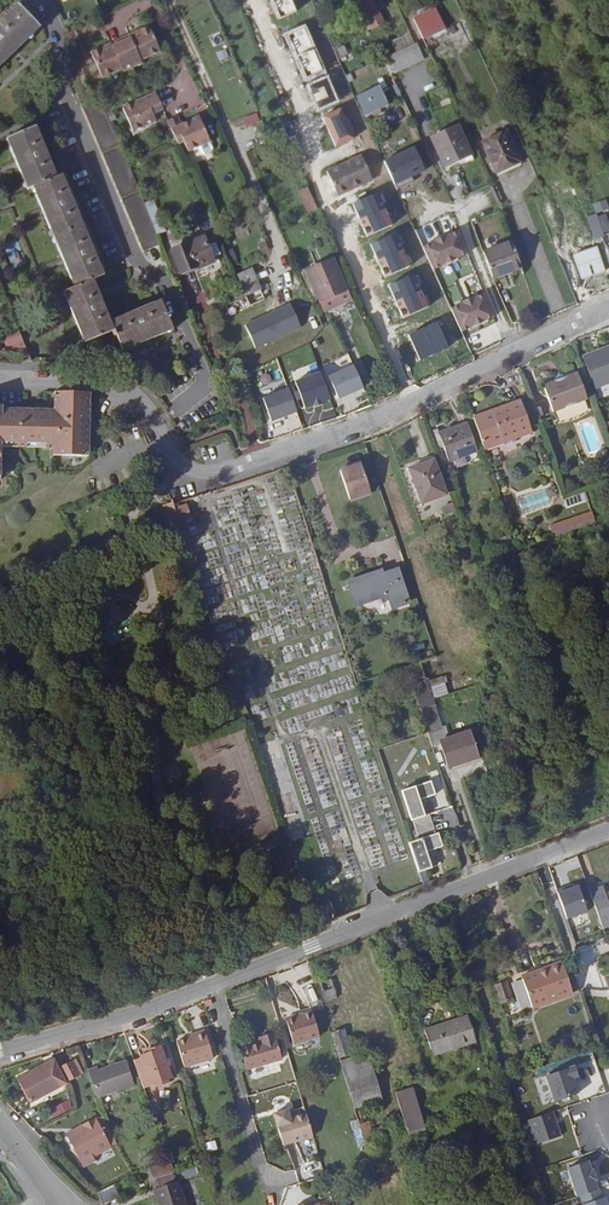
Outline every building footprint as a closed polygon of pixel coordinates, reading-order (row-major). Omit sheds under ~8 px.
[(372,0),(358,0),(362,8),(372,29),(384,23),(372,0)] [(40,27),(17,4),(16,5),(15,7),(14,7),(0,21),(0,66),(40,27)] [(372,29),(362,8),(359,10),(368,30),(372,29)] [(446,29),(435,8),(413,18),(423,39),(446,29)] [(160,51),(149,26),(133,33),(135,38),(131,39),(130,38),(121,42),(132,68),(142,63),(141,61),(160,52),(160,51)] [(132,68),(121,42),(112,46),(112,48),(108,50),(106,45),(90,52),(102,78),(122,69),(123,72),(132,68)] [(398,71),(424,60),(416,43),(414,44),(382,59),(390,75),(398,71)] [(388,106),(379,86),(357,96),(365,116),(388,106)] [(96,101),(91,90),(80,95),(85,106),(96,101)] [(152,114),(163,109),(156,93),(122,108),(132,132),(155,121),(152,114)] [(143,204),(99,100),(96,101),(85,106),(82,107),(143,252),(159,245),(152,226),(143,205),(143,204)] [(404,109),(400,102),(392,106),(395,113),(404,109)] [(409,121),(404,109),(395,113),(400,125),(409,121)] [(210,142),(199,117),(180,125),(177,117),(168,121),(178,144),(184,142),(188,152),(198,147),(210,142)] [(303,137),(296,121),(284,126),(291,142),(303,137)] [(471,155),(457,126),(431,139),(444,167),(471,155)] [(41,140),(36,127),(6,139),(27,190),(32,188),(57,177),(50,161),(41,140)] [(528,158),(514,127),(493,137),(507,168),(528,158)] [(507,168),(493,137),(481,143),(495,174),(507,168)] [(212,152),(213,148),(210,142),(198,147),(201,154),(205,155),(212,152)] [(415,147),(383,161),(394,186),(426,172),(415,147)] [(371,178),(361,156),(326,172),(337,196),(362,185),(361,183),(371,178)] [(70,194),(62,175),(57,177),(32,188),(74,287),(93,279),(93,280),(104,275),(100,265),(93,249),(81,221),(70,194)] [(317,210),(307,188),(299,192),(309,213),(317,210)] [(377,193),(352,204),(366,237),(391,226),(377,193)] [(161,223),(152,200),(143,204),(143,205),(152,226),(161,223)] [(608,210),(608,208),(606,200),(592,204),(596,215),(608,210)] [(601,233),(593,209),(584,212),(593,242),(603,238),(601,233)] [(605,214),(596,217),(601,233),(608,230),(608,226),(605,214)] [(395,234),(370,245),(385,278),(410,267),(395,234)] [(460,259),(467,255),(458,234),(450,237),(449,236),(431,244),(431,246),(423,249),(433,271),(441,267),(444,275),(463,266),(460,259)] [(207,246),(203,236),(170,250),(180,275),(213,260),(212,258),(207,246)] [(220,255),(215,242),(207,246),(212,258),(220,255)] [(521,268),(511,243),(482,253),(492,279),(521,268)] [(593,269),(589,258),(566,266),(568,270),(576,268),(578,274),(593,269)] [(347,291),(333,259),(306,271),(320,303),(347,291)] [(265,300),(250,268),(235,276),(245,296),(225,305),(229,315),(265,300)] [(597,278),(593,269),(578,274),(576,268),(568,270),(574,287),(597,278)] [(413,275),(387,286),(402,319),(427,308),(413,275)] [(93,280),(93,279),(63,292),(71,312),(101,300),(93,280)] [(459,306),(451,310),(461,332),(469,328),(469,329),(488,321),(487,320),(495,316),(485,294),(477,298),(474,291),(456,299),(459,306)] [(337,306),(336,302),(343,298),(341,293),(320,303),(324,312),(337,306)] [(104,306),(101,300),(71,312),(84,343),(114,331),(111,322),(110,321),(104,306)] [(173,330),(161,300),(133,312),(110,321),(111,322),(114,331),(123,351),(155,338),(173,330)] [(254,349),(301,327),(294,313),(285,317),(282,311),(245,328),(254,349)] [(437,322),(408,334),(420,361),(449,349),(437,322)] [(24,343),(18,330),(4,335),(8,348),(10,348),(24,343)] [(32,362),(24,343),(10,348),(14,361),(32,362)] [(594,387),(608,381),(608,348),(583,358),(594,387)] [(325,365),(330,375),(353,364),(348,353),(325,365)] [(353,365),(328,377),(339,400),(364,388),(353,365)] [(321,373),(295,383),(304,406),(330,397),(321,373)] [(586,399),(577,373),(543,386),(553,412),(586,399)] [(288,389),(262,398),(271,422),(297,413),(288,389)] [(1,442),(53,444),(53,449),(53,455),(89,456),(90,393),(54,392),(54,410),(2,408),(2,406),(0,406),(0,480),(1,447),(1,442)] [(493,415),(521,404),(520,400),(491,411),(493,415)] [(532,432),(521,404),(493,415),(491,411),(473,418),(484,449),(532,432)] [(477,451),(467,422),(438,433),(437,429),(433,430),(438,447),(443,445),(449,462),(477,451)] [(446,494),(433,460),(409,469),(422,503),(446,494)] [(370,493),(360,463),(339,470),(349,500),(370,493)] [(566,508),(588,500),(585,492),(563,500),(566,508)] [(175,508),(172,502),(162,505),(167,520),(177,516),(175,508)] [(455,511),(452,504),(443,507),(445,515),(455,511)] [(189,517),(186,505),(175,508),(177,516),(178,520),(189,517)] [(592,513),(570,519),(574,529),(595,522),(592,513)] [(183,534),(178,520),(177,516),(167,520),(166,520),(171,537),(183,534)] [(574,529),(570,519),(558,524),(561,534),(574,529)] [(561,534),(558,524),(549,526),(553,537),(561,534)] [(409,603),(397,569),(382,574),(381,571),(348,582),(356,606),(388,595),(392,608),(409,603)] [(448,694),(436,657),(435,657),(405,668),(419,709),(433,704),(432,699),(448,694)] [(442,728),(433,704),(419,709),(432,746),(439,743),(439,741),(449,738),(445,727),(442,728)] [(478,758),(469,731),(449,738),(439,741),(439,743),(448,768),(478,758)] [(424,816),(419,800),(435,795),(430,781),(402,791),(411,820),(412,820),(419,840),(436,834),(429,814),(424,816)] [(334,834),(338,848),(350,844),(346,830),(334,834)] [(426,852),(442,846),(438,833),(409,843),(420,877),(421,879),(423,884),(429,882),(425,870),(432,868),(426,852)] [(569,920),(590,912),(580,885),(558,893),(569,920)] [(572,994),(561,963),(521,977),(532,1008),(572,994)] [(336,998),(331,980),(319,983),(324,1002),(336,998)] [(512,1000),(505,981),(494,985),(500,1004),(512,1000)] [(320,1037),(312,1012),(301,1015),(302,1017),(286,1022),(293,1045),(320,1037)] [(286,1022),(302,1017),(301,1015),(301,1013),(285,1018),(286,1022)] [(475,1038),(468,1016),(444,1023),(453,1049),(476,1042),(475,1038)] [(453,1049),(444,1023),(424,1030),(433,1056),(453,1049)] [(349,1045),(344,1029),(331,1033),(336,1049),(349,1045)] [(213,1058),(205,1030),(193,1033),(194,1036),(189,1037),(198,1062),(213,1058)] [(282,1059),(274,1033),(258,1037),(260,1043),(240,1049),(246,1070),(282,1059)] [(198,1062),(189,1037),(187,1038),(176,1041),(184,1066),(198,1062)] [(140,1058),(134,1060),(144,1089),(154,1085),(155,1087),(168,1083),(168,1080),(172,1078),(160,1045),(151,1049),(151,1051),(148,1052),(140,1055),(140,1058)] [(353,1058),(349,1045),(336,1049),(340,1062),(353,1058)] [(372,1068),(367,1054),(340,1062),(344,1076),(372,1068)] [(66,1083),(54,1059),(17,1079),(29,1103),(66,1083)] [(134,1085),(125,1060),(98,1070),(97,1066),(87,1070),(97,1098),(134,1085)] [(81,1074),(74,1061),(59,1069),(66,1082),(81,1074)] [(574,1067),(545,1078),(555,1103),(577,1095),(572,1079),(577,1077),(574,1067)] [(382,1099),(372,1068),(344,1076),(354,1108),(382,1099)] [(425,1131),(411,1088),(395,1092),(408,1136),(425,1131)] [(50,1108),(53,1117),(73,1108),(69,1100),(50,1108)] [(375,1143),(364,1108),(354,1111),(360,1128),(365,1146),(375,1143)] [(283,1146),(312,1138),(306,1114),(290,1119),(287,1111),(274,1115),(283,1146)] [(527,1121),(533,1141),(558,1132),(551,1112),(527,1121)] [(111,1147),(95,1117),(81,1125),(82,1129),(67,1138),(76,1155),(79,1154),(85,1166),(95,1161),(94,1157),(111,1147)] [(67,1138),(82,1129),(81,1125),(65,1133),(67,1138)] [(365,1146),(360,1128),(354,1130),(359,1148),(365,1146)] [(85,1166),(79,1154),(76,1155),(83,1167),(85,1166)] [(562,1162),(574,1198),(577,1197),(594,1191),(588,1174),(590,1173),(587,1163),(585,1164),(582,1155),(562,1162)] [(175,1172),(165,1175),(167,1181),(168,1184),(153,1189),(158,1204),(185,1204),(175,1172)] [(99,1193),(105,1204),(106,1204),(120,1198),(114,1185),(99,1193)] [(577,1197),(579,1204),(604,1204),(602,1198),(599,1199),(596,1190),(594,1191),(577,1197)]
